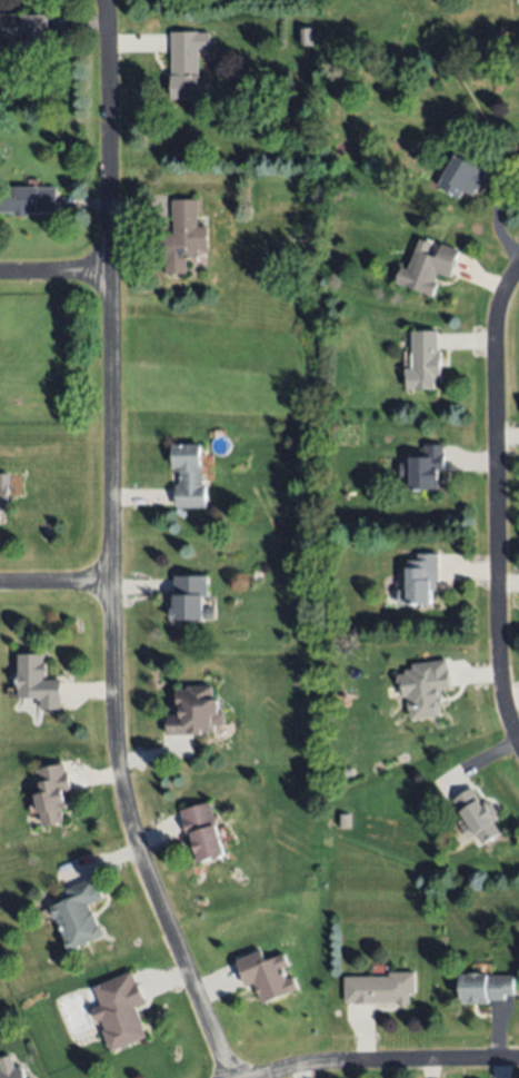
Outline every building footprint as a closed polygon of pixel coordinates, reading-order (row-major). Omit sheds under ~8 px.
[(14,40),(0,40),(0,12),(22,13),(22,14),(48,14),(47,59),(14,58),(14,40)] [(312,29),(312,43),(300,43),(300,29),(312,29)] [(170,31),(209,30),(209,48),(198,48),(199,99),(171,99),(170,31)] [(455,154),(470,162),(476,152),(491,160),(472,195),(463,190),(459,198),(438,186),(455,154)] [(1,187),(57,188),(57,212),(28,211),(28,216),(14,216),(14,211),(0,211),(1,187)] [(197,199),(197,226),(207,226),(207,248),(198,248),(198,258),(187,259),(187,273),(167,274),(167,259),(161,259),(161,233),(173,233),(173,220),(171,220),(170,200),(197,199)] [(441,243),(458,250),(449,277),(437,271),(433,280),(438,281),(433,296),(397,281),(402,267),(408,268),(416,249),(436,257),(441,243)] [(309,274),(295,274),(295,264),(309,264),(309,274)] [(412,330),(437,330),(436,350),(442,350),(442,379),(433,379),(433,389),(406,389),(406,368),(411,368),(412,330)] [(207,507),(176,507),(176,484),(180,484),(180,471),(172,471),(172,443),(201,443),(201,485),(207,485),(207,507)] [(442,444),(442,471),(437,471),(437,489),(409,489),(409,476),(400,476),(400,462),(409,462),(409,456),(423,456),(423,444),(442,444)] [(8,513),(8,474),(0,474),(0,513),(8,513)] [(438,554),(439,581),(436,581),(436,589),(430,589),(431,604),(397,605),(397,589),(407,589),(406,561),(417,560),(416,554),(438,554)] [(208,575),(208,595),(202,596),(203,620),(170,620),(170,607),(174,607),(173,575),(208,575)] [(19,653),(44,653),(46,680),(61,680),(62,710),(41,710),(41,700),(39,700),(39,696),(20,696),(19,653)] [(409,720),(442,717),(440,691),(450,690),(447,661),(411,664),(412,673),(397,674),(399,698),(407,698),(409,720)] [(188,686),(212,686),(211,699),(217,699),(217,710),(223,710),(223,725),(214,725),(214,731),(202,731),(202,734),(167,734),(167,716),(179,716),(179,704),(176,704),(176,689),(188,689),(188,686)] [(64,763),(66,772),(70,771),(73,789),(64,790),(68,809),(62,809),(64,821),(42,825),(37,794),(39,793),(37,782),(40,782),(38,769),(64,763)] [(451,800),(471,788),(501,832),(482,844),(475,833),(468,838),(459,824),(465,821),(451,800)] [(210,802),(218,828),(216,829),(223,854),(200,862),(194,845),(191,847),(180,811),(210,802)] [(348,814),(349,827),(339,827),(338,814),(348,814)] [(104,934),(70,950),(51,906),(70,897),(67,889),(93,877),(103,898),(89,904),(99,926),(101,924),(104,934)] [(263,947),(268,959),(285,952),(300,990),(266,1006),(256,980),(247,983),(237,959),(263,947)] [(150,1036),(109,1051),(92,1007),(101,1003),(93,985),(136,969),(147,1001),(138,1005),(150,1036)] [(345,977),(389,977),(389,971),(413,971),(413,992),(409,992),(409,1005),(397,1005),(397,1002),(345,1002),(345,977)] [(513,976),(513,993),(505,993),(505,999),(488,999),(488,1005),(460,1005),(461,973),(487,973),(487,976),(513,976)] [(1,1069),(0,1065),(0,1056),(10,1054),(14,1066),(22,1065),(25,1077),(0,1077),(0,1069),(1,1069)]
